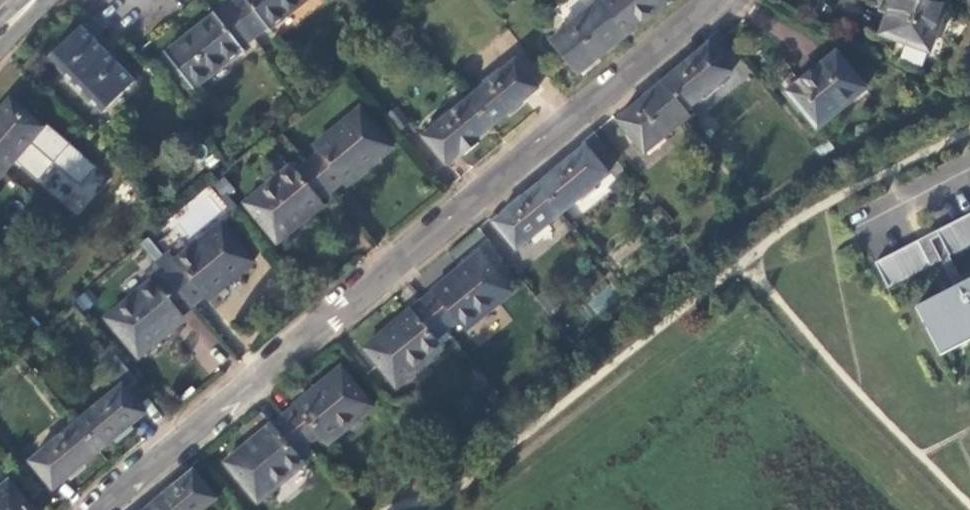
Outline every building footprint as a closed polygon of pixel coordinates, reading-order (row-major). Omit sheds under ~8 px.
[(228,7),(253,38),(266,28),(268,31),(308,0),(237,0),(228,7)] [(623,37),(666,2),(664,0),(605,0),(597,6),(623,37)] [(880,34),(927,52),(945,0),(893,0),(880,34)] [(577,77),(623,37),(597,6),(596,4),(549,43),(577,77)] [(253,38),(228,7),(216,16),(214,14),(164,55),(192,90),(242,51),(240,48),(253,38)] [(133,80),(80,28),(48,59),(100,112),(133,80)] [(707,46),(662,83),(686,111),(729,74),(707,46)] [(833,52),(787,94),(816,129),(862,89),(833,52)] [(514,62),(467,100),(490,128),(537,89),(514,62)] [(686,111),(662,83),(616,121),(643,154),(690,116),(686,111)] [(0,110),(0,171),(2,173),(41,128),(9,100),(0,110)] [(490,128),(467,100),(422,138),(445,166),(490,128)] [(305,163),(329,192),(371,158),(376,162),(391,149),(359,109),(312,147),(317,153),(305,163)] [(584,146),(539,184),(562,212),(607,174),(584,146)] [(219,162),(213,154),(204,161),(210,169),(219,162)] [(288,227),(329,192),(305,163),(293,173),(288,166),(242,205),(275,244),(291,231),(288,227)] [(207,184),(167,220),(187,242),(227,206),(207,184)] [(562,212),(539,184),(492,222),(516,250),(562,212)] [(949,258),(969,247),(969,215),(936,232),(949,258)] [(167,276),(192,306),(233,271),(237,276),(252,263),(220,224),(174,262),(178,267),(167,276)] [(874,264),(887,289),(931,266),(918,241),(874,264)] [(478,253),(420,301),(445,331),(456,322),(461,329),(492,303),(495,306),(511,293),(478,253)] [(149,343),(192,306),(167,276),(155,287),(150,281),(103,320),(136,359),(151,345),(149,343)] [(915,308),(940,356),(969,341),(969,280),(915,308)] [(598,312),(617,298),(609,288),(590,302),(598,312)] [(445,331),(420,301),(363,348),(394,387),(410,376),(407,373),(439,347),(433,341),(445,331)] [(125,391),(136,381),(115,356),(104,365),(121,386),(125,391)] [(339,369),(282,416),(306,445),(317,435),(322,443),(353,417),(356,420),(371,407),(339,369)] [(74,424),(97,452),(144,415),(125,391),(121,386),(74,424)] [(306,445),(282,416),(225,464),(256,502),(271,490),(269,487),(300,463),(293,455),(306,445)] [(51,490),(97,452),(74,424),(29,462),(51,490)] [(145,509),(202,509),(215,500),(192,472),(145,509)] [(0,491),(0,509),(29,509),(8,484),(0,491)]
